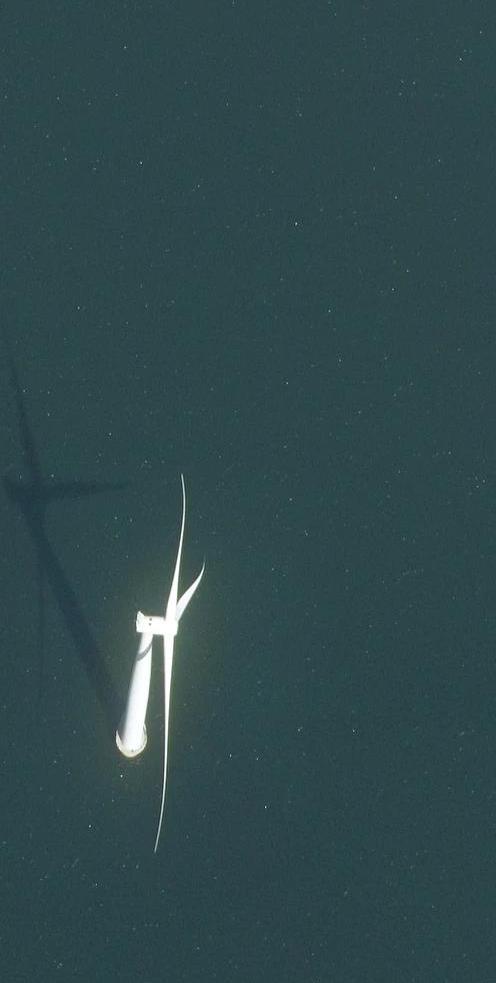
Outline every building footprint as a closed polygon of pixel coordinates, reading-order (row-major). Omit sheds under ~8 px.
[(121,742),(119,747),(120,752),(123,755),(128,757),(133,757),(137,754),(139,750),(139,746),(137,741),(134,738),(129,738),(124,739),(121,742)]
